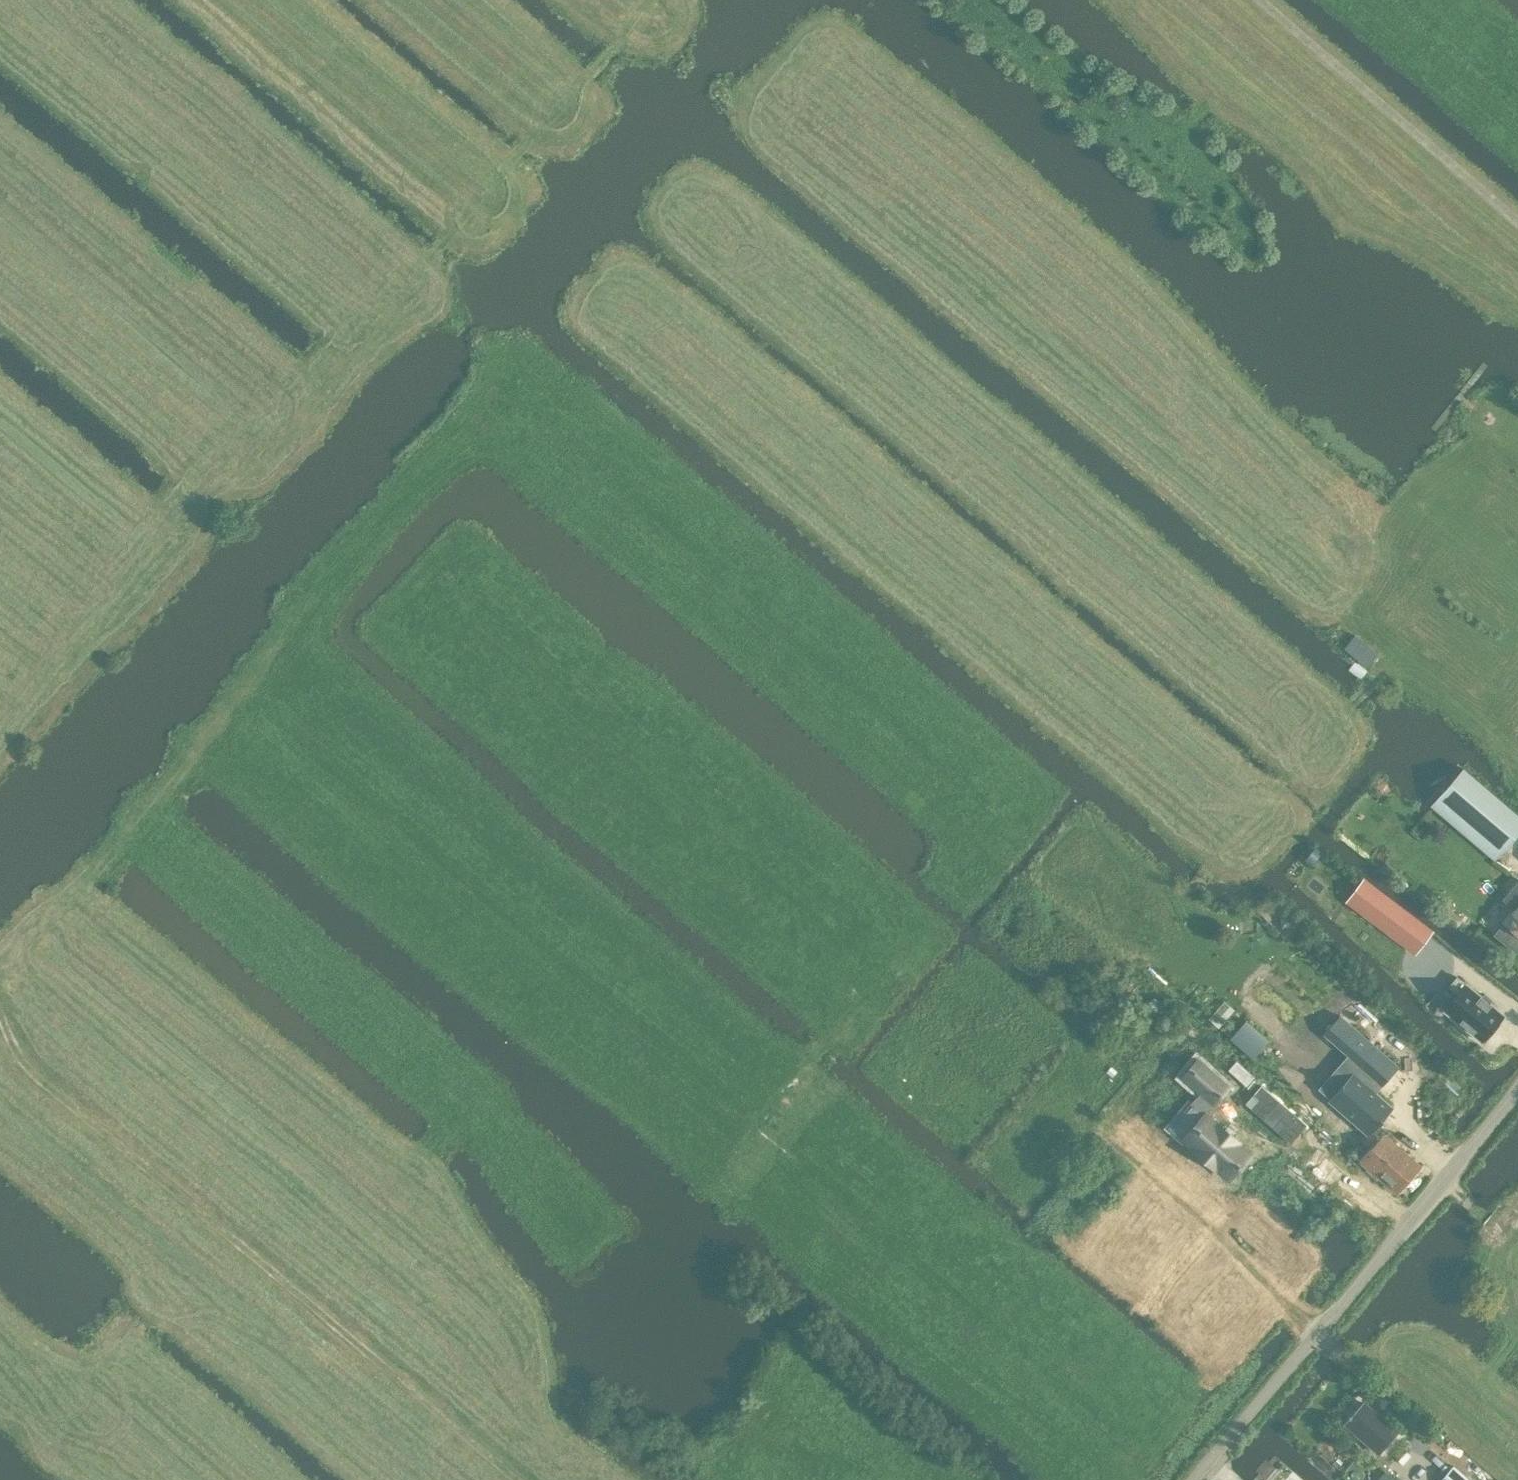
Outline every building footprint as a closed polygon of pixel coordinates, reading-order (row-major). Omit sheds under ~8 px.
[(1343,648),(1366,666),(1376,653),(1353,635),(1343,648)] [(1501,852),(1517,832),(1517,814),(1464,768),(1439,798),(1501,852)] [(1316,846),(1303,861),(1310,866),(1323,852),(1316,846)] [(1362,879),(1345,903),(1415,953),(1432,929),(1362,879)] [(1495,936),(1516,953),(1517,950),(1517,908),(1506,923),(1495,936)] [(1463,987),(1443,1011),(1477,1039),(1481,1043),(1487,1035),(1505,1014),(1467,982),(1463,987)] [(1399,1067),(1340,1015),(1323,1034),(1348,1055),(1340,1065),(1352,1075),(1343,1085),(1342,1084),(1338,1088),(1340,1089),(1330,1100),(1368,1134),(1378,1123),(1380,1124),(1383,1120),(1382,1119),(1392,1108),(1369,1088),(1376,1080),(1383,1086),(1399,1067)] [(1253,1060),(1269,1042),(1246,1021),(1230,1040),(1253,1060)] [(1203,1093),(1173,1127),(1198,1150),(1197,1151),(1215,1167),(1216,1165),(1230,1177),(1249,1155),(1236,1143),(1237,1141),(1219,1125),(1218,1127),(1202,1113),(1213,1101),(1214,1102),(1227,1087),(1197,1061),(1184,1076),(1203,1093)] [(1262,1085),(1246,1103),(1291,1143),(1307,1124),(1262,1085)] [(1363,1156),(1359,1160),(1396,1193),(1421,1165),(1384,1133),(1377,1140),(1363,1156)] [(1364,1402),(1345,1424),(1379,1452),(1397,1431),(1364,1402)] [(1455,1465),(1442,1479),(1472,1479),(1455,1465)]
